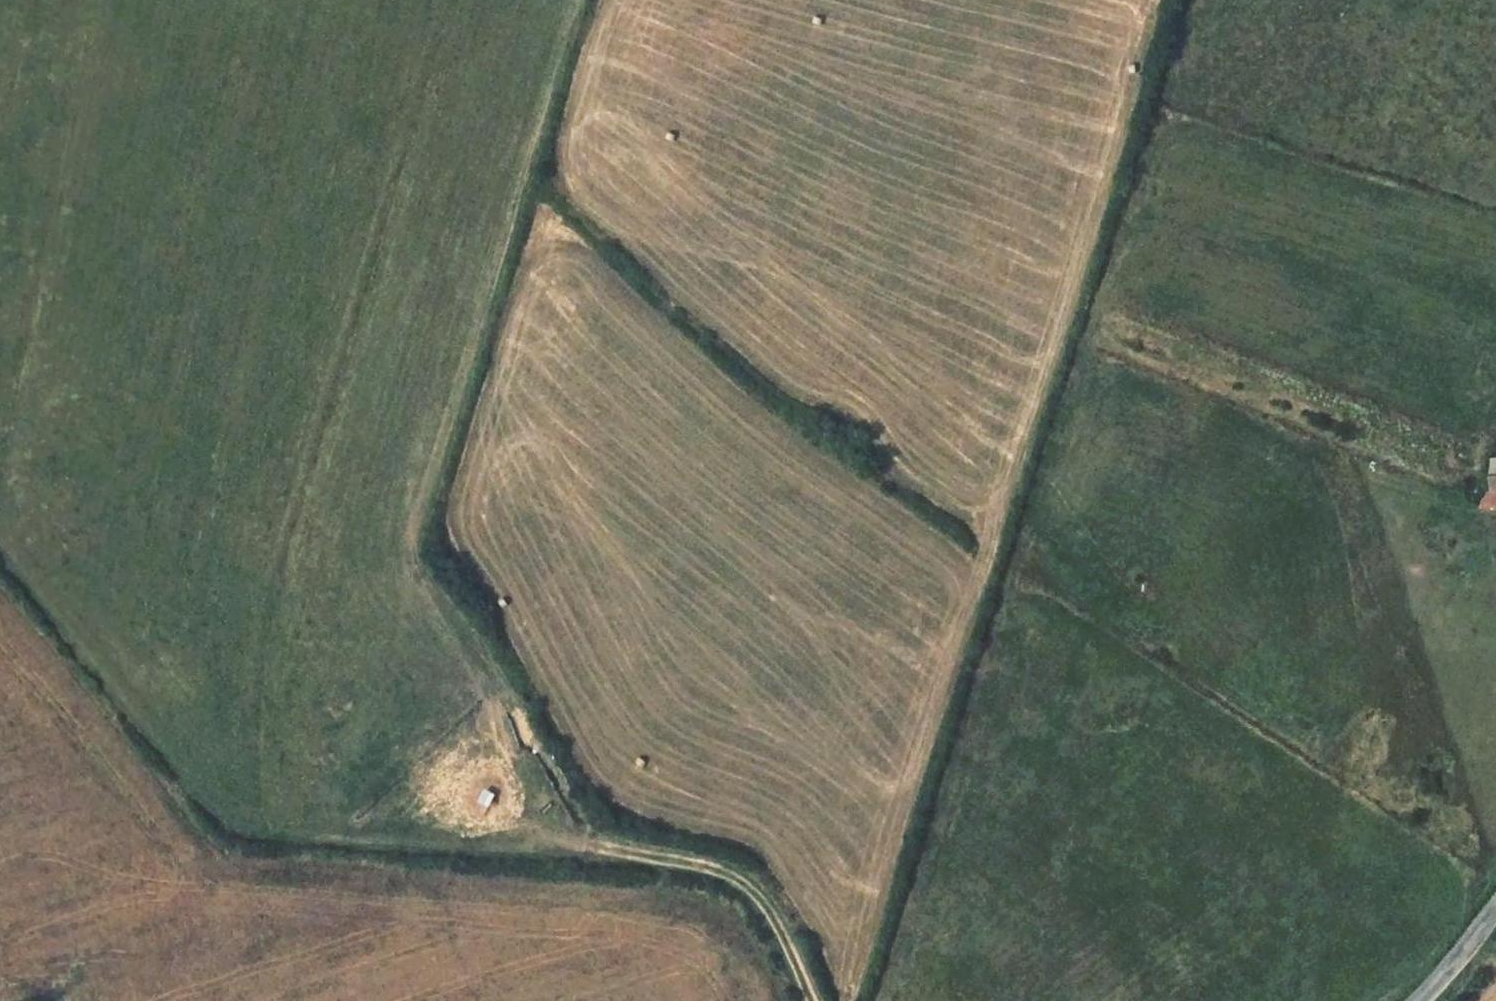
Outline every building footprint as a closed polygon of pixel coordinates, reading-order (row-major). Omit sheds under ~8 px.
[(1495,510),(1495,482),(1489,480),(1480,505),(1495,511),(1495,510)]
